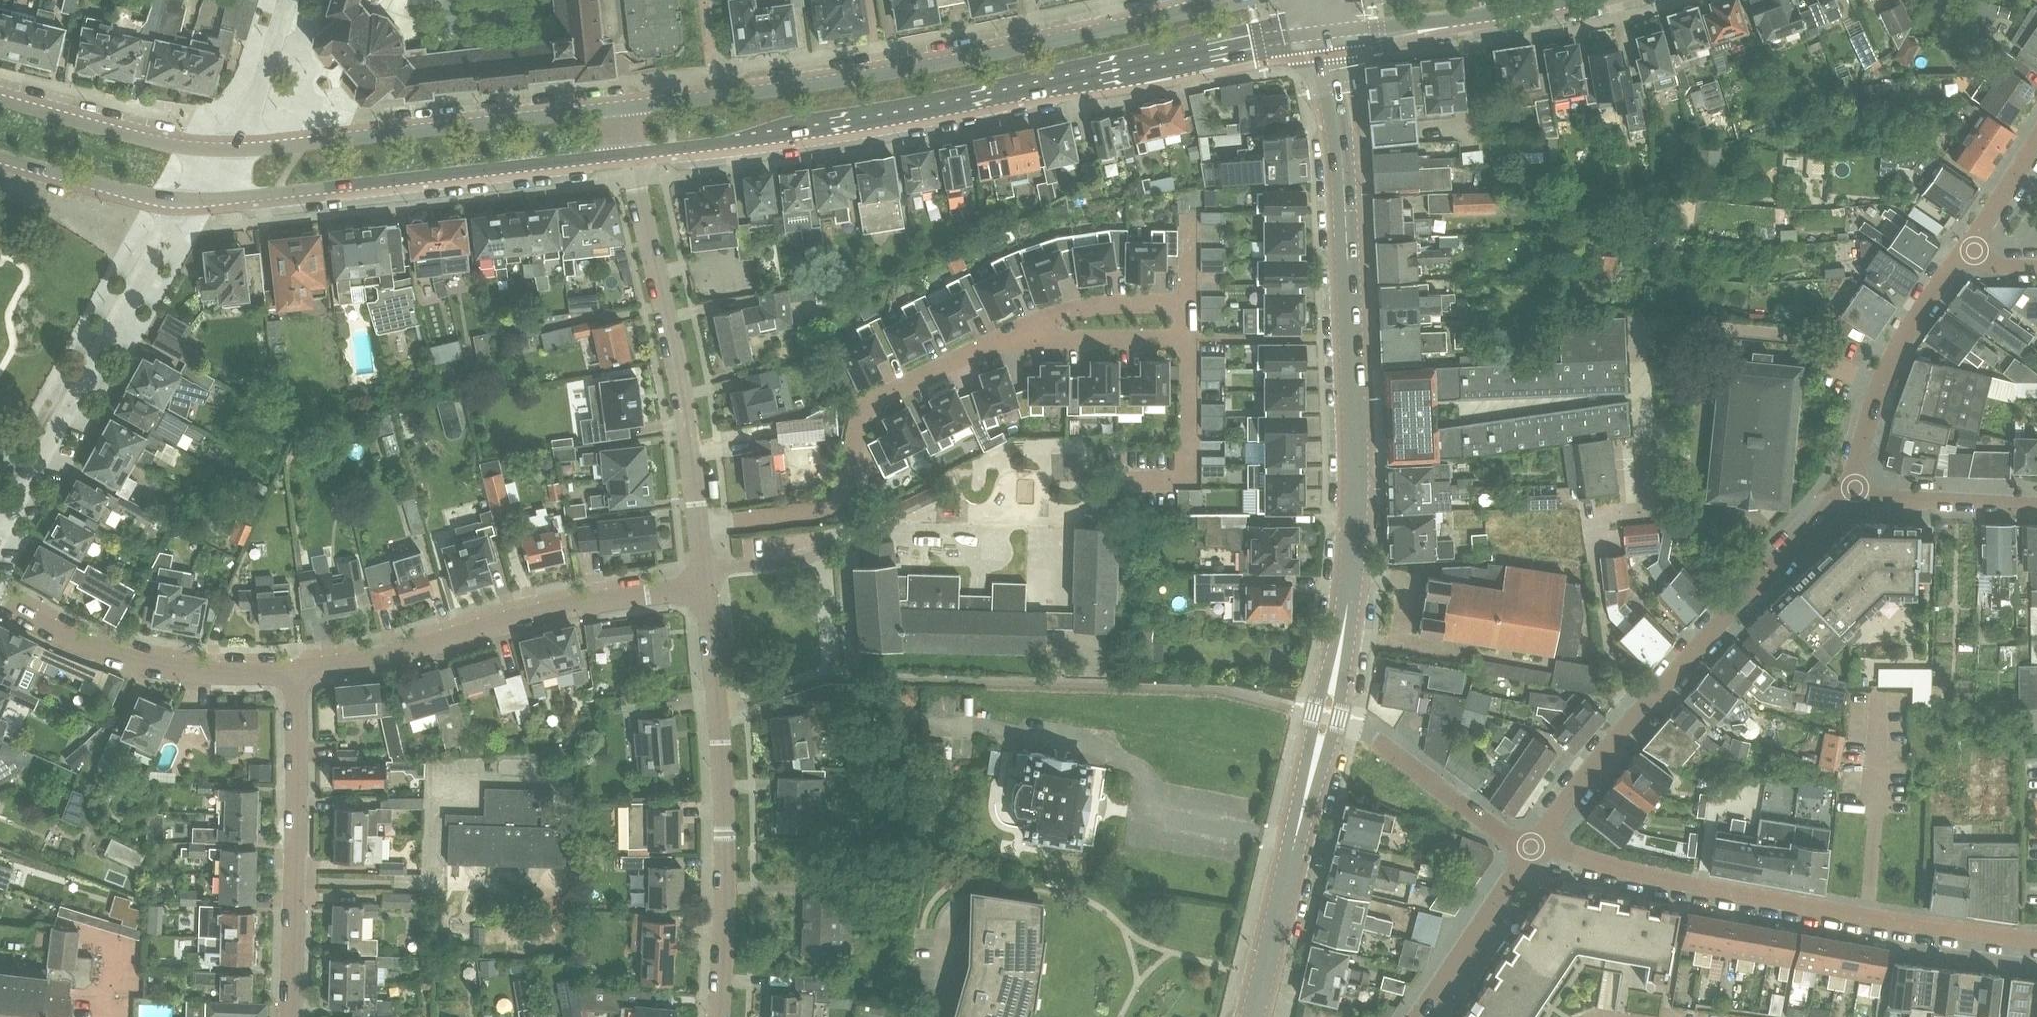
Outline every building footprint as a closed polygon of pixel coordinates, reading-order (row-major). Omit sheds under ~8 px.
[(78,0),(64,0),(62,11),(76,14),(78,0)] [(191,42),(192,37),(176,34),(177,29),(180,30),(186,7),(182,6),(184,0),(151,0),(149,12),(161,14),(155,39),(157,40),(149,75),(149,78),(150,78),(153,82),(160,84),(163,81),(181,85),(182,85),(191,42)] [(191,42),(182,85),(189,92),(198,89),(210,92),(214,90),(223,56),(229,57),(234,36),(246,39),(258,0),(227,0),(218,38),(209,35),(208,41),(192,37),(191,42)] [(314,46),(315,47),(316,49),(317,50),(318,51),(320,52),(321,52),(323,52),(326,52),(327,52),(329,51),(330,50),(332,50),(344,64),(360,84),(359,85),(358,86),(357,88),(356,90),(356,91),(356,93),(356,95),(357,96),(358,98),(359,100),(360,101),(361,102),(364,103),(368,103),(370,103),(372,102),(389,89),(395,95),(404,94),(406,98),(406,99),(433,96),(432,91),(479,86),(480,91),(528,85),(527,81),(574,76),(575,80),(616,76),(613,51),(630,49),(630,52),(636,57),(680,53),(681,47),(678,0),(554,0),(558,36),(551,36),(551,38),(426,53),(426,47),(404,49),(403,35),(388,17),(374,13),(371,15),(359,1),(359,0),(331,0),(327,13),(329,15),(318,24),(322,29),(317,33),(315,34),(314,36),(314,37),(313,39),(313,41),(313,43),(313,44),(314,46)] [(803,0),(731,0),(738,49),(741,49),(743,52),(754,51),(757,46),(777,44),(780,47),(790,46),(792,42),(795,42),(790,6),(804,4),(803,0)] [(817,18),(820,40),(827,39),(826,34),(846,31),(847,33),(850,35),(853,36),(856,36),(858,35),(860,33),(861,31),(862,29),(865,28),(861,0),(814,0),(817,18)] [(894,4),(897,26),(906,25),(906,28),(922,26),(922,22),(937,20),(934,6),(933,0),(889,0),(890,4),(894,4)] [(972,13),(981,11),(984,14),(995,12),(996,8),(998,8),(1007,6),(1006,0),(970,0),(972,13)] [(1736,0),(1716,0),(1716,1),(1710,3),(1712,10),(1703,13),(1707,24),(1715,50),(1711,51),(1717,71),(1729,67),(1722,47),(1729,45),(1730,49),(1749,43),(1739,11),(1736,0)] [(1791,0),(1746,0),(1750,11),(1757,30),(1759,29),(1763,41),(1803,26),(1807,37),(1819,33),(1810,9),(1799,13),(1795,2),(1792,3),(1791,0)] [(1820,3),(1809,7),(1816,23),(1840,12),(1835,0),(1819,0),(1820,3)] [(1950,2),(1969,13),(1977,0),(1951,0),(1950,2)] [(1901,1),(1893,5),(1907,33),(1912,23),(1901,1)] [(1998,4),(1995,15),(2008,19),(2011,8),(1998,4)] [(1679,51),(1669,54),(1674,71),(1677,82),(1681,94),(1688,92),(1685,79),(1683,80),(1680,69),(1693,66),(1690,56),(1695,54),(1693,48),(1709,44),(1701,18),(1697,7),(1695,7),(1693,6),(1691,5),(1689,5),(1687,6),(1685,7),(1684,8),(1683,10),(1682,11),(1668,15),(1679,51)] [(1893,5),(1879,13),(1895,46),(1899,47),(1906,34),(1907,33),(1893,5)] [(2020,24),(2035,35),(2036,36),(2036,9),(2033,6),(2020,24)] [(1,55),(11,16),(13,10),(0,7),(0,54),(1,55)] [(57,65),(66,29),(52,26),(56,11),(39,7),(37,16),(26,61),(53,67),(57,65)] [(11,16),(1,55),(26,61),(37,16),(13,10),(11,16)] [(129,24),(115,21),(114,24),(111,23),(103,71),(103,73),(104,74),(105,78),(116,80),(119,76),(132,79),(134,72),(149,75),(157,40),(155,39),(161,14),(149,12),(140,37),(127,35),(129,24)] [(82,42),(72,40),(67,64),(77,66),(77,69),(79,69),(80,73),(89,75),(92,71),(95,72),(96,70),(103,71),(111,23),(102,22),(102,19),(86,16),(84,30),(81,32),(80,37),(82,41),(82,42)] [(2016,61),(2028,69),(2036,56),(2036,36),(2035,35),(2020,24),(2009,40),(2020,48),(2013,58),(2016,61)] [(1669,54),(1666,42),(1662,30),(1659,30),(1658,27),(1647,31),(1645,34),(1636,37),(1639,49),(1640,49),(1643,58),(1637,60),(1646,91),(1677,82),(1674,71),(1669,54)] [(1543,49),(1542,50),(1544,61),(1546,70),(1547,76),(1550,94),(1552,103),(1569,100),(1568,92),(1583,90),(1586,102),(1582,102),(1584,119),(1599,116),(1596,100),(1592,74),(1582,76),(1579,61),(1578,56),(1578,53),(1577,47),(1573,44),(1567,45),(1560,46),(1558,45),(1556,43),(1554,42),(1552,42),(1550,42),(1548,43),(1546,45),(1545,46),(1544,48),(1544,49),(1543,49)] [(1536,78),(1534,62),(1532,54),(1534,54),(1533,48),(1528,44),(1497,48),(1493,53),(1495,60),(1497,60),(1498,73),(1496,75),(1497,83),(1500,85),(1502,100),(1519,97),(1521,106),(1535,104),(1541,139),(1557,136),(1550,94),(1547,76),(1536,78)] [(1590,65),(1592,74),(1596,100),(1615,96),(1618,111),(1625,110),(1628,129),(1645,126),(1640,106),(1634,107),(1626,66),(1621,66),(1620,59),(1618,48),(1605,50),(1603,47),(1599,45),(1595,46),(1592,48),(1592,52),(1588,53),(1590,65)] [(1767,47),(1755,51),(1761,66),(1772,62),(1767,47)] [(2016,61),(2013,58),(2011,57),(1996,47),(1989,57),(2004,67),(1991,85),(2021,105),(2023,101),(2025,102),(2028,101),(2032,94),(2032,91),(2031,90),(2033,86),(2009,69),(2016,61)] [(1380,63),(1364,65),(1369,117),(1374,116),(1374,121),(1370,121),(1372,143),(1416,139),(1414,119),(1454,115),(1454,109),(1466,108),(1461,55),(1420,59),(1421,63),(1409,64),(1408,61),(1392,62),(1392,61),(1380,63)] [(1971,97),(2004,119),(2008,123),(2021,105),(1991,85),(1983,79),(1971,97)] [(1198,137),(1253,133),(1252,128),(1288,125),(1286,108),(1289,108),(1288,98),(1286,98),(1286,96),(1265,97),(1265,95),(1253,96),(1253,83),(1253,80),(1220,86),(1222,105),(1238,104),(1239,123),(1209,126),(1201,92),(1189,94),(1198,137)] [(1868,82),(1868,100),(1889,100),(1889,82),(1868,82)] [(1971,127),(2004,150),(2015,134),(1983,111),(1985,109),(1964,94),(1957,103),(1978,118),(1971,127)] [(1157,102),(1154,103),(1161,137),(1181,133),(1180,135),(1182,144),(1191,142),(1186,117),(1184,118),(1181,100),(1173,102),(1172,99),(1169,100),(1166,98),(1159,99),(1157,102)] [(1132,129),(1138,154),(1146,152),(1144,142),(1143,141),(1161,137),(1154,103),(1153,103),(1150,101),(1144,103),(1142,106),(1139,106),(1140,109),(1131,111),(1134,129),(1132,129)] [(1128,145),(1126,136),(1122,118),(1109,120),(1109,118),(1106,118),(1104,115),(1094,117),(1093,121),(1090,121),(1099,163),(1117,159),(1115,151),(1116,151),(1116,147),(1122,146),(1125,158),(1134,156),(1131,144),(1128,145)] [(1054,123),(1052,125),(1039,128),(1046,165),(1043,165),(1046,182),(1050,203),(1056,200),(1052,181),(1057,180),(1054,164),(1076,160),(1074,152),(1076,152),(1074,144),(1073,144),(1068,122),(1066,122),(1064,121),(1062,121),(1060,121),(1057,121),(1055,122),(1054,123)] [(1032,129),(1031,127),(1002,133),(1011,185),(1028,182),(1026,170),(1038,168),(1032,129)] [(1984,178),(1995,163),(2004,150),(1971,127),(1952,155),(1984,178)] [(1241,151),(1242,160),(1307,155),(1305,132),(1262,136),(1263,149),(1241,151)] [(1011,185),(1002,133),(973,138),(974,142),(980,178),(993,176),(997,199),(1013,197),(1011,185)] [(1866,142),(1867,155),(1922,150),(1921,138),(1866,142)] [(974,193),(966,143),(965,143),(953,145),(951,142),(943,144),(942,147),(939,147),(939,148),(938,148),(939,152),(944,183),(945,187),(946,187),(948,197),(974,193)] [(1370,147),(1372,171),(1449,166),(1462,165),(1461,155),(1428,158),(1428,155),(1415,156),(1414,143),(1370,147)] [(1197,144),(1187,147),(1190,160),(1200,157),(1197,144)] [(916,152),(903,154),(907,178),(909,190),(909,196),(922,194),(922,192),(937,189),(936,184),(944,183),(939,152),(931,153),(931,149),(928,150),(925,147),(918,148),(916,152)] [(1697,148),(1696,157),(1695,170),(1718,172),(1720,150),(1697,148)] [(1923,151),(1897,153),(1898,165),(1915,167),(1932,179),(1922,195),(1956,217),(1957,218),(1964,207),(1967,202),(1970,198),(1978,187),(1977,187),(1923,151)] [(893,155),(891,156),(887,153),(877,155),(875,158),(856,161),(863,200),(858,201),(862,233),(902,227),(897,196),(898,196),(898,193),(900,189),(900,183),(896,181),(893,155)] [(1309,177),(1307,155),(1242,160),(1203,164),(1207,187),(1266,182),(1309,177)] [(817,164),(815,168),(812,169),(818,207),(820,207),(821,216),(835,214),(836,221),(849,219),(847,203),(846,195),(854,194),(850,163),(826,166),(823,163),(817,164)] [(1372,171),(1374,192),(1451,185),(1449,166),(1372,171)] [(780,172),(778,172),(784,212),(787,230),(802,228),(819,226),(815,200),(812,200),(811,194),(809,194),(806,170),(804,168),(796,170),(793,170),(790,168),(783,169),(780,172)] [(749,173),(747,176),(744,177),(750,222),(765,220),(764,211),(776,209),(771,173),(760,175),(756,172),(749,173)] [(1171,175),(1150,181),(1150,177),(1141,179),(1144,191),(1152,189),(1153,194),(1175,188),(1171,175)] [(687,208),(692,249),(738,244),(740,260),(752,258),(748,223),(736,224),(731,182),(702,185),(702,191),(686,193),(682,198),(683,204),(687,208)] [(1041,207),(1050,203),(1046,182),(1037,183),(1041,207)] [(1087,185),(1078,189),(1084,200),(1092,196),(1093,199),(1104,194),(1098,182),(1088,187),(1087,185)] [(1264,216),(1300,216),(1300,212),(1304,212),(1304,189),(1256,192),(1257,212),(1264,212),(1264,216)] [(1177,213),(1178,213),(1189,213),(1189,191),(1177,191),(1177,213)] [(1428,212),(1496,209),(1496,191),(1428,193),(1428,212)] [(1374,196),(1376,237),(1414,235),(1414,234),(1431,233),(1430,217),(1414,218),(1413,206),(1400,206),(1400,195),(1374,196)] [(614,196),(586,199),(593,255),(609,253),(610,258),(617,257),(620,269),(630,267),(614,196)] [(575,257),(593,255),(586,199),(568,201),(570,205),(559,206),(564,251),(563,255),(565,275),(575,274),(574,261),(575,257)] [(540,208),(527,210),(532,251),(533,263),(535,276),(545,275),(543,262),(544,258),(559,256),(558,246),(560,246),(555,206),(552,207),(552,204),(540,206),(540,208)] [(1929,257),(1940,242),(1890,207),(1888,211),(1885,209),(1881,213),(1901,227),(1897,233),(1929,257)] [(532,251),(527,210),(527,209),(500,212),(500,213),(506,262),(522,260),(521,252),(532,251)] [(973,226),(984,224),(982,211),(971,213),(973,226)] [(475,217),(472,217),(477,256),(478,256),(480,266),(494,264),(495,267),(496,267),(506,266),(506,262),(500,213),(487,215),(487,212),(475,213),(475,217)] [(1225,212),(1201,212),(1201,224),(1225,224),(1225,212)] [(448,220),(437,221),(443,273),(469,269),(467,251),(469,250),(465,218),(463,218),(459,214),(451,215),(448,220)] [(1300,216),(1264,216),(1264,219),(1264,236),(1304,235),(1304,219),(1300,219),(1300,216)] [(437,221),(425,222),(422,219),(414,220),(411,224),(409,224),(413,257),(415,257),(417,276),(433,274),(434,280),(438,296),(448,294),(443,273),(437,221)] [(1920,270),(1929,257),(1897,233),(1892,240),(1864,220),(1859,228),(1920,270)] [(361,229),(358,229),(365,286),(374,285),(377,287),(378,297),(375,300),(367,302),(368,313),(375,331),(420,324),(414,285),(412,277),(394,281),(393,270),(405,269),(401,225),(374,228),(371,224),(363,225),(361,229)] [(351,288),(365,286),(358,229),(357,229),(354,226),(346,227),(344,231),(333,232),(337,276),(340,303),(353,302),(351,288)] [(1075,247),(1074,247),(1077,272),(1079,286),(1105,283),(1102,268),(1115,267),(1127,267),(1127,242),(1127,229),(1109,229),(1095,231),(1097,243),(1075,247)] [(1151,242),(1127,242),(1127,267),(1127,278),(1130,278),(1130,282),(1149,282),(1149,278),(1152,278),(1152,267),(1164,267),(1164,255),(1177,255),(1177,229),(1151,229),(1151,242)] [(1777,230),(1778,243),(1795,242),(1794,229),(1777,230)] [(265,290),(266,302),(267,308),(311,304),(310,298),(328,296),(326,282),(324,282),(323,276),(325,276),(324,267),(322,267),(319,237),(313,232),(303,233),(300,240),(277,242),(275,244),(274,247),(279,289),(265,290)] [(1066,273),(1077,272),(1074,247),(1075,247),(1073,234),(1057,236),(1019,249),(1027,273),(1035,299),(1059,291),(1055,277),(1066,273)] [(1264,255),(1300,255),(1300,252),(1304,252),(1304,235),(1264,236),(1264,252),(1264,255)] [(1441,236),(1442,248),(1450,248),(1457,247),(1456,235),(1441,236)] [(1912,281),(1915,276),(1917,274),(1866,239),(1860,239),(1863,266),(1867,269),(1862,277),(1882,291),(1887,283),(1903,294),(1912,281)] [(1376,243),(1377,260),(1405,259),(1405,256),(1415,255),(1415,250),(1415,241),(1376,243)] [(1225,248),(1201,248),(1201,260),(1225,260),(1225,248)] [(1450,248),(1442,248),(1415,250),(1415,255),(1405,256),(1405,259),(1377,260),(1378,278),(1415,276),(1415,263),(1451,261),(1450,248)] [(224,306),(266,302),(265,290),(261,252),(243,254),(243,249),(207,253),(208,267),(206,267),(207,277),(201,278),(201,282),(199,284),(200,291),(203,293),(203,298),(222,296),(224,306)] [(996,273),(975,283),(975,284),(981,295),(991,316),(1014,305),(1009,295),(1020,290),(1014,277),(1027,273),(1019,249),(1003,255),(991,262),(996,273)] [(1594,252),(1590,276),(1612,280),(1616,256),(1594,252)] [(1264,288),(1300,288),(1300,284),(1304,284),(1304,259),(1300,259),(1300,255),(1264,255),(1264,259),(1257,259),(1257,284),(1264,284),(1264,288)] [(1225,272),(1225,260),(1201,260),(1201,272),(1225,272)] [(524,277),(535,276),(533,263),(523,264),(524,277)] [(508,288),(506,266),(496,267),(497,280),(498,279),(499,289),(508,288)] [(1824,270),(1825,278),(1844,276),(1843,268),(1824,270)] [(930,306),(936,317),(946,338),(969,327),(964,317),(975,312),(969,300),(981,295),(975,284),(975,283),(970,272),(946,284),(952,295),(931,306),(930,306)] [(2004,302),(1970,280),(1959,294),(2013,329),(2031,341),(2036,334),(2011,317),(2014,312),(2003,305),(2004,302)] [(1873,338),(1895,306),(1863,283),(1841,315),(1873,338)] [(1378,285),(1379,306),(1450,303),(1455,303),(1455,295),(1426,296),(1425,285),(1418,285),(1418,284),(1378,285)] [(1988,287),(2010,303),(2009,304),(2036,325),(2036,286),(2009,286),(2006,286),(2004,287),(2003,288),(2001,289),(1998,293),(1989,286),(1988,287)] [(1264,308),(1304,307),(1304,291),(1300,291),(1300,288),(1264,288),(1264,291),(1264,308)] [(790,301),(788,289),(759,293),(762,304),(741,309),(741,307),(714,313),(726,363),(752,358),(747,335),(793,325),(790,301)] [(924,322),(936,317),(930,306),(931,306),(925,294),(901,306),(907,317),(886,328),(885,328),(896,350),(901,360),(924,349),(919,339),(930,334),(924,322)] [(2013,329),(1959,294),(1949,308),(1985,331),(2022,353),(2031,341),(2013,329)] [(1201,296),(1201,308),(1225,308),(1225,296),(1201,296)] [(1379,306),(1380,325),(1418,323),(1431,323),(1430,312),(1450,311),(1450,303),(1379,306)] [(1257,308),(1257,332),(1264,332),(1300,332),(1300,324),(1304,324),(1304,307),(1264,308),(1257,308)] [(1225,320),(1225,308),(1201,308),(1201,320),(1225,320)] [(345,310),(337,311),(338,323),(346,322),(345,310)] [(1946,311),(1935,324),(1982,361),(1984,359),(1992,365),(1999,356),(1984,345),(1983,347),(1976,342),(1980,337),(1952,315),(1946,311)] [(850,369),(832,378),(837,388),(855,380),(858,386),(881,375),(874,361),(896,350),(885,328),(886,328),(880,316),(856,328),(862,339),(841,350),(850,369)] [(1459,365),(1382,369),(1383,392),(1385,434),(1386,461),(1452,461),(1569,443),(1607,437),(1629,434),(1628,400),(1437,427),(1436,400),(1627,393),(1624,316),(1559,319),(1561,360),(1484,364),(1459,365)] [(1829,331),(1830,328),(1836,320),(1815,317),(1814,329),(1829,331)] [(493,338),(541,332),(539,318),(489,324),(493,338)] [(282,319),(268,321),(271,345),(285,343),(285,341),(282,319)] [(599,319),(541,332),(545,348),(578,341),(576,336),(595,332),(602,364),(631,358),(622,320),(601,325),(599,319)] [(349,322),(339,323),(340,336),(350,335),(349,322)] [(1419,334),(1418,323),(1380,325),(1381,345),(1447,342),(1446,333),(1419,334)] [(1935,324),(1925,338),(1931,343),(1958,364),(1963,357),(1964,355),(1978,366),(1982,361),(1935,324)] [(198,351),(161,331),(154,344),(191,364),(198,351)] [(1454,332),(1455,341),(1469,341),(1469,331),(1454,332)] [(1447,342),(1381,345),(1382,365),(1420,363),(1420,352),(1447,351),(1447,342)] [(1257,343),(1257,368),(1264,369),(1300,368),(1304,368),(1304,343),(1300,343),(1264,343),(1257,343)] [(1755,504),(1765,505),(1785,507),(1787,508),(1787,505),(1787,504),(1790,473),(1791,469),(1801,366),(1769,363),(1770,354),(1753,352),(1752,361),(1720,358),(1717,383),(1718,383),(1712,440),(1711,440),(1709,465),(1706,498),(1705,498),(1705,500),(1736,503),(1736,504),(1755,506),(1755,504)] [(1225,356),(1201,356),(1201,368),(1225,368),(1225,356)] [(1896,413),(1892,431),(1926,439),(1943,442),(1947,443),(1951,426),(1980,433),(1989,395),(2017,402),(2018,395),(2018,382),(1994,376),(1928,360),(1917,357),(1917,358),(1896,413)] [(133,383),(131,387),(164,404),(169,395),(172,395),(169,407),(193,419),(194,418),(186,414),(190,399),(195,380),(210,389),(216,378),(187,362),(181,373),(157,360),(154,364),(149,361),(144,362),(139,372),(134,373),(131,378),(133,383)] [(1043,401),(1067,401),(1067,376),(1067,361),(1042,361),(1042,376),(1029,376),(1030,387),(1013,392),(1017,404),(1018,404),(1021,416),(1030,414),(1043,414),(1043,401)] [(1067,401),(1067,414),(1117,414),(1117,376),(1117,361),(1092,361),(1092,376),(1079,376),(1067,376),(1067,401)] [(1142,376),(1117,376),(1117,414),(1143,414),(1143,401),(1167,401),(1167,361),(1142,361),(1142,376)] [(970,421),(969,421),(975,433),(986,428),(999,424),(995,411),(1017,404),(1013,392),(1005,366),(981,374),(985,388),(974,392),(977,403),(964,410),(970,421)] [(739,420),(786,410),(785,406),(776,408),(771,386),(780,384),(776,368),(743,375),(746,388),(733,391),(739,420)] [(1225,380),(1225,368),(1201,368),(1201,380),(1225,380)] [(1300,376),(1300,368),(1264,369),(1264,392),(1304,392),(1304,376),(1300,376)] [(643,421),(641,403),(637,375),(631,376),(630,372),(617,374),(617,377),(600,380),(601,383),(589,384),(592,404),(604,402),(606,415),(581,419),(584,441),(610,437),(608,426),(643,421)] [(2018,395),(2036,396),(2036,382),(2024,382),(2018,382),(2018,395)] [(948,431),(969,421),(970,421),(964,410),(952,385),(929,396),(936,409),(925,415),(930,426),(919,432),(925,443),(924,443),(930,455),(954,443),(948,431)] [(146,431),(149,432),(161,439),(162,437),(177,445),(190,422),(129,390),(124,398),(122,398),(118,404),(120,407),(118,410),(149,427),(146,431)] [(1304,392),(1264,392),(1264,408),(1264,415),(1300,415),(1300,408),(1304,408),(1304,392)] [(822,430),(824,430),(835,429),(838,400),(805,417),(777,420),(778,433),(786,433),(787,438),(822,435),(822,430)] [(1225,404),(1201,404),(1201,416),(1225,416),(1225,404)] [(891,431),(867,443),(884,477),(909,465),(903,454),(924,443),(925,443),(919,432),(907,407),(884,418),(891,431)] [(463,430),(458,411),(440,415),(446,435),(451,437),(460,435),(463,430)] [(388,414),(369,420),(372,430),(374,438),(381,463),(385,478),(405,473),(388,414)] [(1300,415),(1264,415),(1257,415),(1257,440),(1304,440),(1304,415),(1300,415)] [(1225,428),(1225,416),(1201,416),(1201,428),(1225,428)] [(101,439),(100,441),(135,460),(149,467),(156,454),(142,447),(146,440),(163,449),(167,442),(161,439),(149,432),(147,437),(142,434),(143,432),(137,429),(136,430),(112,418),(107,428),(104,428),(100,436),(101,439)] [(2022,438),(2022,433),(2026,433),(2026,420),(2018,420),(2016,466),(2016,470),(2028,471),(2030,473),(2034,473),(2036,471),(2036,438),(2022,438)] [(295,441),(308,447),(315,432),(302,426),(295,441)] [(1887,457),(1884,467),(1918,475),(1924,475),(1944,475),(1944,453),(1940,452),(1943,442),(1926,439),(1892,431),(1887,457)] [(573,445),(572,436),(551,439),(552,447),(573,445)] [(771,453),(783,452),(782,437),(757,439),(758,454),(743,455),(747,494),(781,491),(779,471),(772,471),(771,453)] [(1614,493),(1607,437),(1569,443),(1577,498),(1614,493)] [(1304,440),(1257,440),(1257,441),(1264,441),(1264,465),(1301,464),(1304,464),(1304,440)] [(127,476),(135,460),(100,441),(98,443),(96,443),(92,450),(93,453),(85,468),(120,486),(117,491),(129,497),(138,482),(127,476)] [(604,476),(608,476),(648,471),(646,457),(643,457),(642,444),(593,450),(594,451),(582,452),(582,455),(580,455),(581,463),(596,461),(596,462),(602,461),(604,476)] [(575,458),(573,446),(553,448),(555,460),(575,458)] [(1974,453),(1969,453),(1969,476),(1983,476),(1983,450),(1975,450),(1974,453)] [(1997,451),(1983,450),(1983,476),(1996,477),(1997,451)] [(2012,451),(1997,451),(1996,477),(2011,477),(2012,451)] [(1957,453),(1944,453),(1944,475),(1957,476),(1957,453)] [(1957,453),(1957,476),(1969,476),(1969,453),(1957,453)] [(1225,476),(1225,464),(1201,464),(1201,476),(1225,476)] [(1247,465),(1247,488),(1257,488),(1264,488),(1305,488),(1305,472),(1301,472),(1301,464),(1264,465),(1247,465)] [(1449,465),(1386,467),(1387,475),(1387,490),(1433,488),(1432,490),(1471,489),(1471,478),(1457,478),(1457,484),(1449,484),(1449,480),(1449,465)] [(604,504),(616,502),(616,503),(651,498),(648,471),(608,476),(610,491),(601,492),(601,493),(586,495),(587,502),(590,501),(591,504),(604,503),(604,504)] [(502,472),(484,478),(493,512),(506,509),(512,507),(502,472)] [(68,497),(66,500),(106,521),(112,508),(113,508),(119,497),(111,493),(112,492),(99,485),(97,487),(79,478),(74,488),(69,488),(67,493),(68,497)] [(563,499),(561,482),(548,484),(551,501),(563,499)] [(920,493),(925,504),(937,498),(932,488),(920,493)] [(1257,488),(1257,513),(1265,513),(1301,512),(1301,504),(1305,504),(1305,488),(1264,488),(1257,488)] [(1388,512),(1433,511),(1450,510),(1450,500),(1473,499),(1473,489),(1471,489),(1432,490),(1433,488),(1387,490),(1388,512)] [(1189,489),(1177,489),(1178,513),(1189,513),(1189,489)] [(1557,494),(1527,495),(1527,500),(1527,509),(1558,508),(1557,494)] [(129,498),(124,508),(151,522),(156,513),(129,498)] [(242,498),(235,516),(252,523),(260,505),(242,498)] [(585,503),(564,505),(565,518),(587,516),(585,503)] [(867,524),(883,516),(878,506),(862,514),(867,524)] [(530,565),(563,558),(557,529),(562,528),(559,513),(545,516),(543,507),(535,508),(537,513),(527,515),(531,535),(521,537),(525,556),(528,556),(530,565)] [(87,519),(71,511),(69,516),(60,511),(54,523),(49,524),(47,529),(48,535),(46,538),(82,556),(96,529),(126,545),(130,536),(101,520),(100,522),(89,516),(87,519)] [(1433,524),(1433,511),(1388,512),(1389,559),(1451,557),(1451,541),(1441,541),(1440,524),(1433,524)] [(1076,612),(1062,611),(1061,626),(1074,626),(1075,630),(1112,632),(1113,602),(1117,602),(1118,565),(1135,565),(1135,547),(1128,546),(1129,528),(1109,527),(1108,515),(1086,514),(1087,526),(1076,526),(1074,600),(1076,600),(1076,612)] [(577,526),(580,551),(601,548),(602,551),(656,545),(653,515),(598,521),(599,524),(577,526)] [(1220,532),(1220,527),(1220,515),(1196,515),(1196,531),(1205,531),(1205,532),(1220,532)] [(421,517),(410,521),(414,535),(425,532),(422,520),(421,517)] [(466,586),(475,583),(485,580),(490,579),(486,566),(488,566),(487,565),(486,563),(498,560),(491,535),(497,533),(493,518),(483,521),(487,536),(460,543),(445,547),(454,581),(451,582),(455,595),(468,592),(466,586)] [(253,526),(236,519),(229,539),(245,545),(253,526)] [(1657,521),(1623,524),(1624,544),(1659,541),(1657,521)] [(1657,560),(1655,562),(1668,582),(1697,612),(1710,597),(1681,567),(1677,572),(1668,557),(1672,538),(1680,532),(1684,532),(1684,533),(1700,532),(1686,522),(1664,524),(1657,560)] [(1842,636),(1884,595),(1913,596),(1913,576),(1927,577),(1929,527),(1925,527),(1916,527),(1916,526),(1890,525),(1890,524),(1861,523),(1861,524),(1854,524),(1829,548),(1830,549),(1813,565),(1812,564),(1791,584),(1792,585),(1842,636)] [(2002,608),(2002,606),(2000,524),(1984,524),(1984,532),(1984,571),(1991,571),(1992,575),(1984,575),(1984,578),(1979,578),(1977,606),(1983,606),(1983,608),(2002,608)] [(2017,571),(2017,533),(2017,525),(2000,524),(2002,606),(2018,606),(2018,582),(2010,582),(2010,571),(2017,571)] [(1240,527),(1220,527),(1220,532),(1205,532),(1205,546),(1226,545),(1226,550),(1239,550),(1239,571),(1297,571),(1297,526),(1240,525),(1240,527)] [(2025,525),(2024,533),(2024,567),(2032,567),(2033,606),(2034,661),(2019,661),(2019,675),(2020,699),(2020,705),(2036,705),(2036,525),(2025,525)] [(1473,553),(1463,554),(1463,560),(1490,559),(1487,532),(1470,534),(1471,549),(1473,549),(1473,553)] [(1062,611),(1054,611),(1055,574),(1026,573),(1026,584),(992,583),(992,596),(959,595),(959,574),(912,573),(911,578),(896,578),(893,539),(863,542),(865,563),(861,564),(859,542),(854,543),(856,564),(853,564),(859,648),(1045,654),(1046,625),(1061,626),(1062,611)] [(27,574),(59,591),(67,577),(78,583),(77,584),(112,603),(105,616),(117,623),(136,588),(91,563),(87,570),(64,557),(64,556),(53,550),(52,552),(41,546),(34,559),(30,559),(25,568),(27,573),(27,574)] [(421,550),(365,566),(376,608),(390,605),(387,594),(399,590),(403,602),(433,593),(421,550)] [(154,623),(172,626),(179,592),(180,582),(183,569),(171,567),(173,554),(160,552),(146,578),(162,580),(157,606),(147,605),(145,620),(155,621),(154,623)] [(1604,590),(1615,588),(1628,588),(1624,555),(1600,557),(1604,590)] [(299,571),(302,584),(314,582),(317,598),(322,597),(325,612),(358,605),(355,590),(364,589),(358,556),(336,561),(339,572),(332,573),(332,571),(329,571),(326,559),(313,561),(314,568),(299,571)] [(1668,582),(1655,562),(1646,568),(1660,590),(1655,596),(1684,626),(1697,612),(1668,582)] [(1584,599),(1586,585),(1562,581),(1564,574),(1506,565),(1503,589),(1426,576),(1424,593),(1425,594),(1422,615),(1421,615),(1418,632),(1551,653),(1551,652),(1575,656),(1582,613),(1581,599),(1584,599)] [(180,582),(179,592),(172,626),(185,628),(186,633),(194,634),(197,631),(201,632),(206,597),(188,594),(192,571),(183,569),(180,582)] [(1263,621),(1265,618),(1288,618),(1288,613),(1290,612),(1290,606),(1288,604),(1288,583),(1242,583),(1242,573),(1194,573),(1194,601),(1229,601),(1229,595),(1233,595),(1233,600),(1234,600),(1234,618),(1253,618),(1254,621),(1263,621)] [(261,625),(293,622),(291,594),(275,596),(275,589),(274,576),(257,577),(258,590),(256,590),(239,592),(240,607),(252,606),(253,617),(260,617),(261,625)] [(1791,585),(1770,605),(1772,607),(1813,650),(1811,652),(1818,660),(1823,664),(1847,641),(1842,636),(1792,585),(1792,586),(1791,585)] [(1616,640),(1646,669),(1660,655),(1615,611),(1617,609),(1617,607),(1615,588),(1604,590),(1606,609),(1607,619),(1621,632),(1616,640)] [(225,627),(236,601),(225,596),(214,622),(225,627)] [(1615,611),(1660,655),(1674,640),(1644,612),(1638,617),(1623,603),(1617,609),(1615,611)] [(1769,610),(1767,608),(1767,609),(1758,617),(1782,641),(1791,631),(1769,610)] [(1782,641),(1758,617),(1747,628),(1746,628),(1746,629),(1750,633),(1742,642),(1753,653),(1764,663),(1795,670),(1798,657),(1782,652),(1777,657),(1771,651),(1782,641)] [(600,628),(600,620),(584,623),(587,648),(602,646),(601,640),(638,636),(641,664),(668,661),(668,658),(670,658),(669,647),(667,648),(664,623),(638,626),(638,624),(600,628)] [(1135,659),(1162,661),(1163,642),(1152,641),(1153,623),(1142,622),(1141,639),(1137,639),(1135,659)] [(0,624),(0,654),(39,671),(44,661),(84,679),(79,689),(93,696),(104,670),(95,667),(80,662),(65,656),(58,653),(52,651),(43,647),(32,641),(23,636),(17,632),(14,632),(9,629),(9,628),(0,624)] [(573,626),(547,632),(555,668),(556,671),(558,682),(574,679),(574,681),(575,686),(582,684),(582,682),(584,681),(581,668),(582,668),(576,637),(575,635),(573,626)] [(556,671),(555,668),(547,632),(533,636),(533,639),(522,641),(524,650),(523,650),(527,668),(528,668),(532,684),(535,696),(539,695),(539,698),(546,696),(541,675),(556,671)] [(1734,642),(1722,655),(1764,693),(1787,697),(1788,694),(1790,695),(1789,700),(1791,700),(1842,710),(1844,691),(1844,682),(1806,673),(1795,670),(1793,681),(1797,682),(1795,692),(1791,691),(1769,684),(1774,678),(1750,657),(1734,642)] [(2006,675),(2019,675),(2019,661),(2019,645),(2000,645),(2000,671),(2006,671),(2006,675)] [(2,681),(13,686),(29,694),(34,682),(39,671),(0,654),(0,680),(2,681)] [(515,709),(519,723),(533,719),(521,674),(505,678),(499,655),(459,666),(461,675),(454,677),(459,692),(493,683),(501,713),(515,709)] [(1722,655),(1711,668),(1715,672),(1740,694),(1745,688),(1755,696),(1759,699),(1790,707),(1791,700),(1789,700),(1790,695),(1788,694),(1787,697),(1764,693),(1722,655)] [(1555,658),(1553,672),(1551,684),(1595,692),(1599,666),(1555,658)] [(1818,660),(1806,673),(1844,682),(1818,660)] [(1387,666),(1382,691),(1378,691),(1376,702),(1380,702),(1380,703),(1430,712),(1424,751),(1427,754),(1444,767),(1452,742),(1459,722),(1463,710),(1466,698),(1419,690),(1422,673),(1430,674),(1428,686),(1461,692),(1465,671),(1407,661),(1406,662),(1409,662),(1407,670),(1405,669),(1387,666)] [(448,704),(437,669),(422,673),(423,676),(397,684),(402,702),(393,704),(398,720),(422,712),(423,716),(434,713),(444,750),(460,745),(463,756),(477,755),(473,741),(461,700),(448,704)] [(1877,686),(1877,687),(1878,687),(1912,688),(1912,691),(1911,708),(1930,708),(1931,670),(1878,670),(1877,686)] [(1735,698),(1712,676),(1707,672),(1706,673),(1696,685),(1736,721),(1755,737),(1759,732),(1760,728),(1760,726),(1758,723),(1749,715),(1754,710),(1740,697),(1735,698)] [(111,705),(124,679),(111,673),(99,699),(111,705)] [(1868,685),(1868,677),(1858,676),(1858,684),(1868,685)] [(13,686),(2,681),(0,686),(0,717),(9,696),(34,706),(38,697),(29,694),(13,686)] [(857,683),(836,683),(824,682),(804,688),(811,711),(770,716),(775,757),(812,752),(812,751),(818,750),(815,733),(837,730),(836,720),(837,720),(837,716),(836,716),(834,707),(827,708),(861,698),(857,683)] [(379,687),(378,684),(334,687),(337,717),(380,714),(380,716),(394,715),(388,687),(379,687)] [(1696,685),(1684,698),(1691,705),(1712,724),(1717,718),(1734,732),(1737,735),(1740,732),(1746,737),(1749,738),(1751,738),(1755,737),(1736,721),(1696,685)] [(595,700),(593,687),(584,688),(586,701),(595,700)] [(1469,689),(1466,698),(1463,710),(1486,716),(1492,696),(1469,689)] [(1530,690),(1528,704),(1535,705),(1538,705),(1559,709),(1567,715),(1589,734),(1604,716),(1605,716),(1604,715),(1590,702),(1583,696),(1581,695),(1574,692),(1567,700),(1556,694),(1530,690)] [(675,767),(674,747),(670,748),(669,732),(672,731),(671,715),(652,717),(650,693),(621,695),(621,705),(622,711),(638,709),(640,730),(634,730),(635,751),(637,770),(643,770),(659,768),(659,773),(673,772),(673,767),(675,767)] [(111,737),(102,757),(99,764),(111,769),(119,773),(133,740),(140,743),(136,753),(152,760),(163,734),(174,709),(173,709),(170,702),(165,700),(159,702),(157,702),(157,703),(149,700),(149,699),(143,696),(139,698),(137,704),(138,704),(136,709),(134,709),(128,724),(130,725),(122,742),(111,737)] [(2020,711),(2020,705),(2020,699),(1993,700),(1993,701),(1980,701),(1981,711),(2020,711)] [(1676,707),(1669,715),(1712,753),(1726,757),(1728,757),(1745,761),(1749,742),(1732,737),(1732,738),(1731,742),(1729,751),(1720,745),(1712,741),(1704,733),(1708,727),(1687,709),(1681,703),(1680,702),(1676,707)] [(1573,752),(1589,734),(1559,709),(1538,705),(1535,705),(1534,712),(1538,713),(1555,728),(1551,733),(1573,752)] [(174,708),(174,709),(163,734),(177,740),(184,723),(202,723),(207,734),(208,737),(218,737),(218,742),(215,742),(215,754),(238,754),(238,751),(242,751),(242,742),(258,742),(258,708),(174,708)] [(1486,716),(1463,710),(1459,722),(1481,732),(1486,716)] [(1651,736),(1644,743),(1642,746),(1681,771),(1686,760),(1725,764),(1727,757),(1726,757),(1712,753),(1669,715),(1667,717),(1668,717),(1652,734),(1651,736)] [(1926,719),(1912,719),(1912,727),(1926,727),(1926,719)] [(1490,721),(1484,735),(1500,741),(1506,728),(1490,721)] [(1469,750),(1479,736),(1465,727),(1456,741),(1469,750)] [(1827,732),(1823,749),(1841,752),(1844,736),(1827,732)] [(538,747),(534,734),(521,737),(525,750),(538,747)] [(1504,735),(1500,742),(1542,772),(1556,752),(1533,736),(1525,746),(1517,741),(1516,743),(1504,735)] [(4,780),(9,778),(14,775),(17,773),(21,769),(25,766),(28,762),(31,763),(35,753),(15,744),(0,738),(0,782),(4,780)] [(922,741),(922,763),(943,763),(944,741),(922,741)] [(1503,779),(1452,742),(1444,767),(1476,789),(1480,784),(1484,787),(1487,782),(1496,789),(1489,799),(1511,815),(1525,795),(1503,779)] [(1500,742),(1495,749),(1506,757),(1504,759),(1513,765),(1503,779),(1525,795),(1542,772),(1500,742)] [(83,743),(65,758),(73,768),(92,753),(83,743)] [(336,749),(337,762),(358,761),(358,748),(336,749)] [(1659,793),(1673,775),(1639,749),(1625,767),(1659,793)] [(1823,749),(1820,766),(1838,769),(1841,752),(1823,749)] [(1029,753),(1026,753),(1026,754),(1016,753),(1014,772),(1023,774),(1022,779),(1021,779),(1018,784),(1016,789),(1016,793),(1016,800),(1017,807),(1026,808),(1022,833),(1050,837),(1050,839),(1052,841),(1058,842),(1061,843),(1066,843),(1067,841),(1078,843),(1082,818),(1084,818),(1088,791),(1087,791),(1090,766),(1090,765),(1071,762),(1071,760),(1061,758),(1047,756),(1047,757),(1045,757),(1045,755),(1043,755),(1043,754),(1040,752),(1036,752),(1032,752),(1029,753)] [(387,785),(387,769),(406,769),(406,761),(394,761),(387,761),(387,765),(333,765),(333,785),(387,785)] [(1612,784),(1646,810),(1659,793),(1625,767),(1612,784)] [(824,831),(825,778),(828,778),(828,769),(801,769),(801,776),(778,776),(777,830),(824,831)] [(198,781),(198,791),(211,792),(211,781),(198,781)] [(1599,801),(1633,827),(1646,810),(1612,784),(1599,801)] [(63,815),(87,825),(84,791),(74,787),(63,815)] [(537,809),(553,810),(554,790),(485,788),(485,789),(489,790),(488,813),(450,812),(448,863),(449,863),(449,860),(564,864),(563,867),(566,867),(567,826),(536,825),(537,809)] [(222,812),(261,813),(261,800),(258,800),(258,789),(221,789),(221,798),(222,798),(222,812)] [(1706,806),(1708,794),(1700,793),(1698,805),(1706,806)] [(381,808),(405,808),(405,796),(381,797),(381,808)] [(628,848),(649,848),(678,847),(678,818),(680,818),(680,808),(649,808),(649,801),(627,802),(628,848)] [(1633,827),(1599,801),(1585,819),(1619,845),(1633,827)] [(1393,815),(1345,803),(1337,838),(1375,847),(1379,829),(1389,831),(1393,815)] [(1698,805),(1696,816),(1705,817),(1706,806),(1698,805)] [(336,808),(336,834),(376,835),(377,820),(377,809),(336,808)] [(261,827),(261,813),(222,812),(222,827),(193,827),(193,842),(205,843),(221,843),(221,837),(257,838),(257,827),(261,827)] [(1732,817),(1729,832),(1736,833),(1739,819),(1732,817)] [(1757,836),(1749,878),(1751,878),(1786,884),(1787,885),(1792,844),(1793,844),(1795,824),(1795,823),(1759,817),(1756,836),(1757,836)] [(1739,819),(1736,833),(1743,834),(1745,820),(1739,819)] [(1813,827),(1795,824),(1793,844),(1792,844),(1787,885),(1804,888),(1813,827)] [(1813,827),(1804,888),(1822,891),(1830,829),(1813,827)] [(1736,833),(1729,832),(1716,829),(1709,871),(1729,874),(1736,833)] [(1696,845),(1698,833),(1690,832),(1688,844),(1696,845)] [(1729,874),(1749,878),(1757,836),(1756,836),(1743,834),(1736,833),(1729,874)] [(382,835),(376,835),(336,834),(335,859),(382,860),(382,835)] [(1463,836),(1456,870),(1479,876),(1491,858),(1492,856),(1492,854),(1492,852),(1491,850),(1490,848),(1489,847),(1487,846),(1463,836)] [(111,839),(105,854),(138,867),(144,852),(111,839)] [(205,843),(193,842),(189,842),(189,847),(182,847),(182,856),(205,857),(205,843)] [(1336,842),(1330,864),(1390,877),(1396,878),(1415,883),(1417,873),(1375,863),(1378,851),(1336,842)] [(1688,844),(1686,855),(1695,857),(1696,845),(1688,844)] [(222,870),(222,872),(241,873),(241,874),(255,875),(256,848),(223,847),(222,857),(215,858),(214,869),(222,870)] [(646,886),(646,904),(646,912),(666,912),(666,911),(664,911),(664,904),(681,905),(681,866),(671,866),(671,855),(621,855),(621,866),(652,866),(651,887),(646,886)] [(380,872),(403,873),(403,861),(380,861),(380,872)] [(7,889),(14,868),(0,864),(0,887),(7,889)] [(1396,878),(1390,877),(1330,864),(1325,886),(1368,896),(1370,886),(1393,891),(1396,878)] [(1456,870),(1443,888),(1467,895),(1479,876),(1456,870)] [(254,901),(255,875),(241,874),(241,873),(222,872),(222,875),(214,877),(213,888),(221,888),(221,900),(254,901)] [(849,953),(850,884),(822,884),(821,898),(805,898),(804,952),(849,953)] [(197,906),(198,889),(180,888),(179,905),(197,906)] [(1443,888),(1430,907),(1453,913),(1454,914),(1467,895),(1443,888)] [(1600,897),(1598,896),(1597,903),(1585,901),(1586,894),(1549,888),(1528,919),(1533,923),(1527,932),(1521,929),(1511,944),(1504,939),(1496,951),(1503,955),(1493,971),(1498,974),(1492,984),(1486,981),(1475,997),(1481,1001),(1474,1011),(1469,1007),(1462,1016),(1530,1016),(1575,950),(1629,959),(1647,963),(1646,968),(1645,977),(1666,981),(1678,911),(1660,907),(1658,914),(1647,912),(1648,905),(1629,902),(1628,909),(1616,906),(1617,900),(1600,897)] [(971,935),(970,951),(970,961),(1040,972),(1045,936),(1044,936),(1044,937),(1039,936),(1040,915),(1039,915),(1029,914),(1031,901),(1031,900),(972,891),(972,896),(971,917),(968,917),(968,918),(975,919),(972,935),(971,935)] [(410,907),(411,893),(383,892),(382,906),(410,907)] [(1319,915),(1360,925),(1390,932),(1393,920),(1363,913),(1366,901),(1324,892),(1319,915)] [(149,918),(162,919),(163,904),(149,904),(149,918)] [(205,936),(222,936),(253,937),(254,912),(220,911),(220,905),(201,904),(200,936),(205,936)] [(378,915),(379,904),(362,904),(362,905),(335,904),(333,938),(348,938),(348,949),(359,950),(359,954),(377,955),(378,940),(361,939),(362,915),(378,915)] [(58,915),(139,939),(142,930),(60,905),(58,915)] [(128,908),(123,923),(137,927),(142,912),(128,908)] [(1418,910),(1410,939),(1431,945),(1434,945),(1442,916),(1418,910)] [(1709,916),(1688,912),(1681,947),(1692,949),(1694,949),(1692,963),(1701,964),(1709,916)] [(1319,915),(1313,938),(1355,948),(1360,925),(1319,915)] [(1731,920),(1709,916),(1701,964),(1708,966),(1710,952),(1725,955),(1731,920)] [(641,928),(641,950),(643,950),(642,982),(672,983),(673,921),(656,920),(642,920),(641,928)] [(1744,972),(1752,924),(1731,920),(1725,955),(1737,957),(1734,970),(1744,972)] [(1774,928),(1752,924),(1744,972),(1752,973),(1754,960),(1768,962),(1774,928)] [(54,927),(49,971),(0,966),(0,1016),(70,1016),(72,997),(70,997),(71,990),(72,982),(80,983),(92,973),(94,956),(76,954),(79,930),(54,927)] [(1795,932),(1774,928),(1768,962),(1780,964),(1778,978),(1787,979),(1795,932)] [(484,946),(485,930),(474,929),(474,946),(484,946)] [(1816,970),(1822,936),(1800,933),(1792,980),(1801,982),(1804,968),(1816,970)] [(253,947),(253,937),(222,936),(205,936),(205,955),(199,955),(199,953),(175,953),(175,965),(212,965),(212,962),(255,962),(255,947),(253,947)] [(1826,987),(1835,988),(1844,940),(1822,936),(1816,970),(1829,972),(1826,987)] [(1431,945),(1410,939),(1403,937),(1396,964),(1419,970),(1422,958),(1427,959),(1431,945)] [(1865,944),(1844,940),(1835,988),(1843,990),(1846,975),(1859,978),(1865,944)] [(1878,996),(1885,960),(1887,948),(1865,944),(1859,978),(1871,980),(1868,995),(1878,996)] [(1311,945),(1305,970),(1360,983),(1368,985),(1371,973),(1344,967),(1348,954),(1311,945)] [(332,958),(331,984),(377,984),(378,967),(393,967),(393,957),(376,957),(376,959),(332,958)] [(954,1016),(1025,1016),(1029,1005),(1034,1006),(1033,1007),(1035,1007),(1040,972),(970,961),(963,986),(964,987),(962,1003),(955,1002),(955,1003),(958,1003),(954,1016)] [(1915,964),(1892,961),(1886,1008),(1911,1011),(1911,1006),(1910,1006),(1915,964)] [(1932,1009),(1937,967),(1915,964),(1910,1006),(1911,1006),(1931,1009),(1932,1009)] [(163,966),(158,966),(146,965),(145,997),(153,997),(153,990),(162,990),(163,966)] [(1953,1012),(1958,969),(1937,967),(1932,1009),(1931,1009),(1930,1014),(1953,1016),(1954,1012),(1953,1012)] [(1974,1014),(1980,972),(1958,969),(1953,1012),(1954,1012),(1974,1014)] [(251,997),(252,972),(195,970),(195,983),(222,984),(221,996),(251,997)] [(1360,983),(1305,970),(1299,996),(1336,1004),(1339,992),(1357,996),(1360,983)] [(1980,972),(1974,1014),(1997,1016),(2002,975),(1980,972)] [(772,1016),(815,1016),(816,999),(830,1000),(832,977),(799,974),(798,994),(774,993),(772,1016)] [(1394,991),(1402,993),(1405,982),(1382,975),(1378,986),(1394,991)] [(2010,976),(2005,1016),(2027,1016),(2032,979),(2010,976)] [(563,1010),(572,1008),(574,1016),(583,1016),(582,1009),(578,985),(577,978),(558,981),(563,1010)] [(2027,1016),(2036,1016),(2036,979),(2032,979),(2027,1016)] [(354,1007),(353,1016),(375,1016),(375,1012),(377,1012),(391,1013),(392,1012),(392,1002),(377,1001),(377,984),(331,984),(330,1007),(354,1007)] [(676,1009),(644,1007),(645,990),(578,985),(582,1009),(591,1010),(591,1008),(620,1010),(620,1016),(675,1016),(676,1009)] [(859,1014),(858,1016),(885,1016),(887,1003),(862,998),(859,1014)] [(206,1000),(187,999),(187,1016),(205,1016),(206,1000)] [(261,1001),(206,1000),(206,1015),(240,1016),(260,1016),(261,1001)] [(533,1007),(518,1009),(520,1016),(535,1016),(533,1007)]
